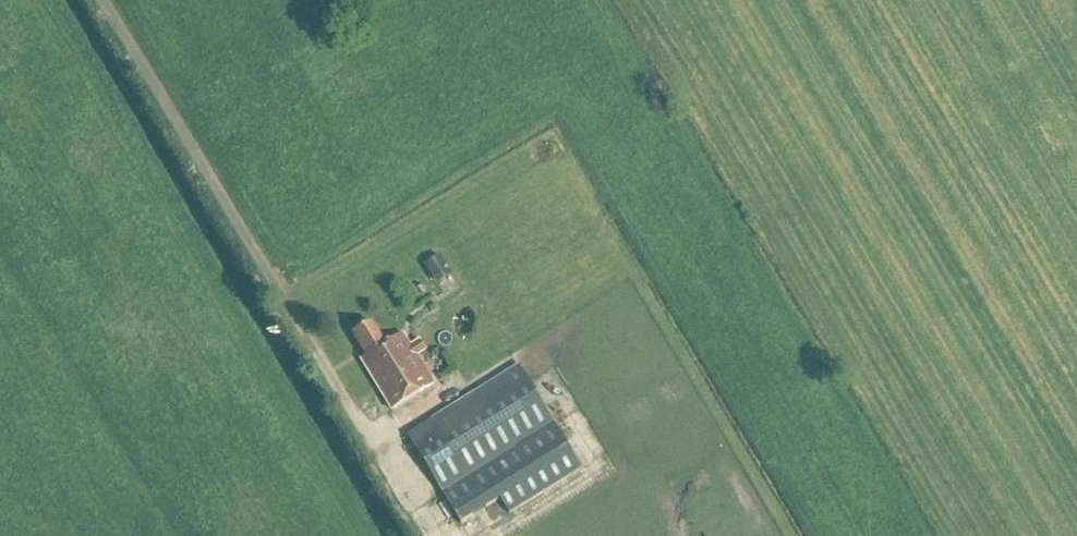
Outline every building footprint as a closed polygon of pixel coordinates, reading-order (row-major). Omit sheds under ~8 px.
[(424,267),(436,287),(452,277),(439,257),(424,267)] [(361,359),(390,410),(432,386),(403,335),(386,345),(372,322),(353,333),(367,356),(361,359)] [(408,435),(460,524),(501,500),(510,513),(582,469),(519,366),(408,435)]
